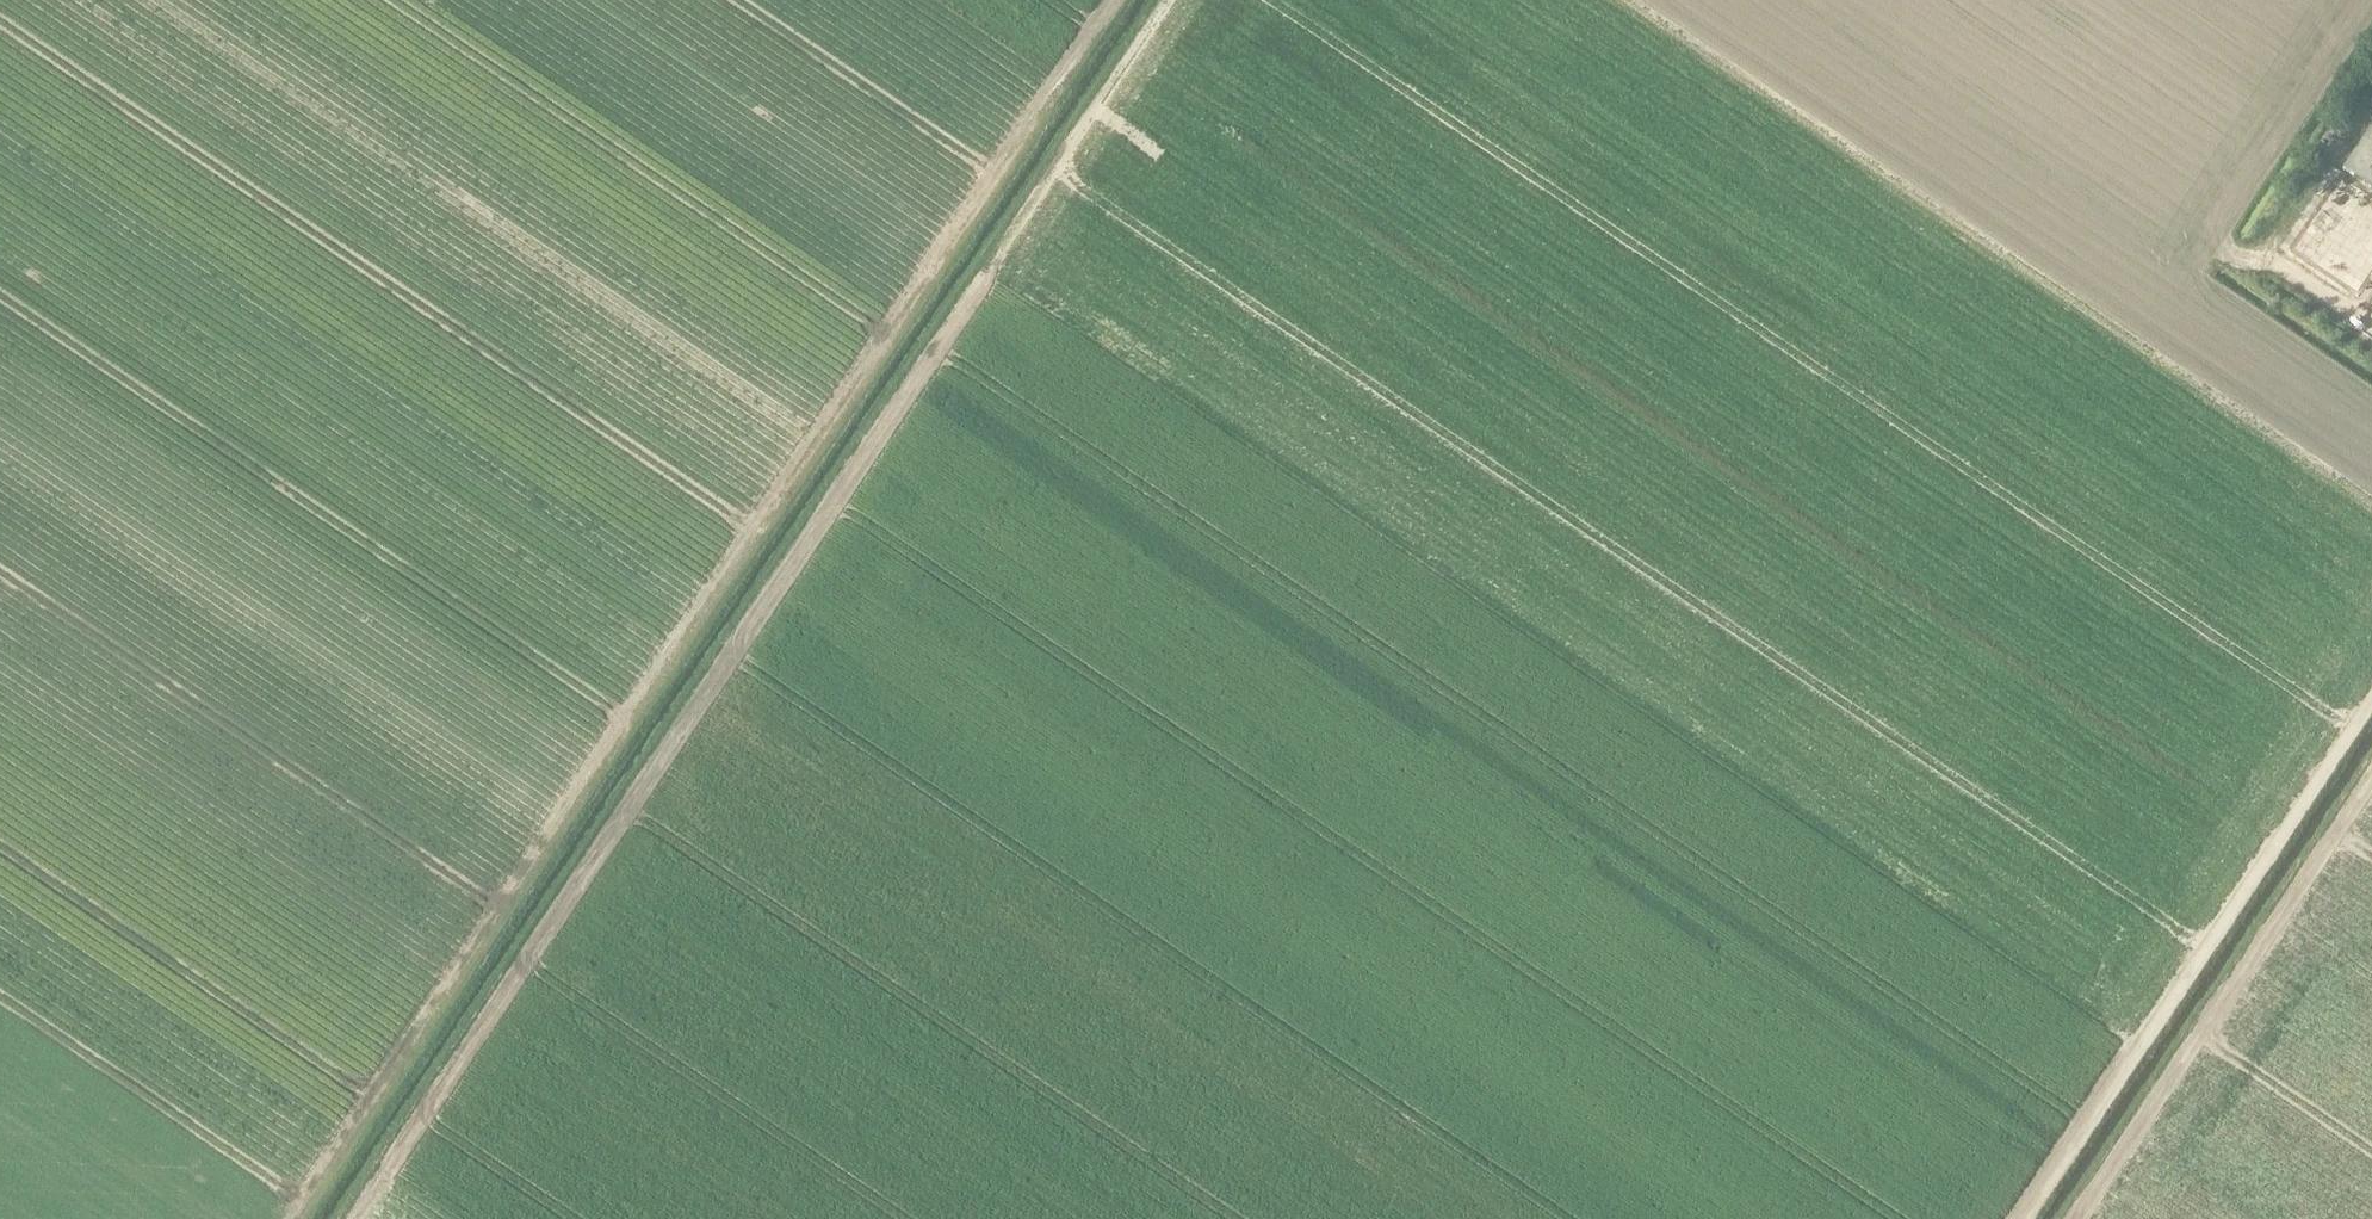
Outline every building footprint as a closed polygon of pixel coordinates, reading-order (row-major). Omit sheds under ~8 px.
[(2341,172),(2371,192),(2371,125),(2341,172)] [(2288,251),(2358,298),(2371,276),(2371,192),(2341,172),(2288,251)]
